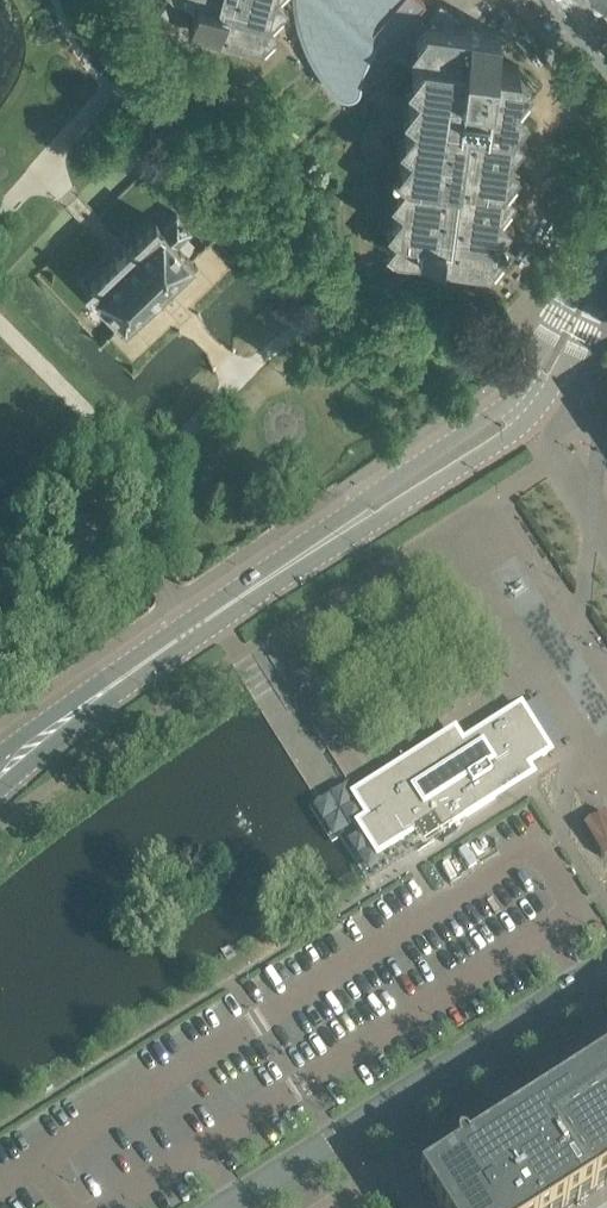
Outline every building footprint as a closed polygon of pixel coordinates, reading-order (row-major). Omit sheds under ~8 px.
[(159,3),(167,11),(189,17),(187,25),(208,31),(213,35),(215,33),(259,44),(261,43),(260,42),(271,31),(265,25),(270,19),(271,21),(273,19),(268,13),(279,2),(277,0),(162,0),(159,3)] [(296,1),(302,23),(312,41),(324,56),(339,69),(357,65),(363,53),(376,64),(389,48),(418,71),(413,76),(412,75),(410,77),(417,82),(407,95),(414,100),(410,106),(408,105),(406,107),(413,112),(403,125),(410,130),(406,136),(404,135),(403,137),(409,142),(399,155),(406,160),(402,166),(400,164),(399,166),(405,171),(395,184),(402,190),(398,195),(396,194),(395,196),(401,201),(391,214),(399,219),(394,225),(393,224),(391,226),(397,231),(386,246),(395,253),(418,257),(419,249),(439,252),(437,268),(491,275),(492,274),(491,273),(501,260),(494,255),(498,249),(500,250),(501,248),(495,243),(504,231),(498,225),(502,219),(504,221),(505,219),(499,214),(509,201),(502,195),(506,190),(508,191),(509,189),(503,184),(513,171),(506,166),(510,160),(512,161),(513,159),(507,154),(516,142),(510,136),(514,130),(516,131),(517,129),(511,125),(521,112),(514,106),(518,100),(520,102),(521,99),(515,95),(525,82),(518,76),(522,71),(524,72),(525,70),(518,64),(496,61),(499,32),(477,29),(473,26),(471,28),(457,26),(459,17),(441,3),(426,21),(415,13),(425,1),(424,0),(296,0),(296,1)] [(89,287),(124,323),(192,258),(177,242),(192,228),(177,212),(162,226),(158,222),(159,221),(156,218),(153,221),(153,222),(136,239),(135,238),(106,265),(107,266),(89,283),(89,282),(86,285),(88,288),(89,287)] [(545,752),(518,709),(450,752),(442,739),(373,783),(386,805),(372,814),(393,844),(442,812),(450,824),(522,779),(516,770),(545,752)] [(603,811),(597,818),(588,820),(582,827),(601,856),(606,849),(606,818),(603,811)] [(431,1207),(567,1207),(606,1183),(606,1065),(465,1155),(461,1152),(455,1151),(454,1156),(455,1161),(417,1186),(431,1207)]
